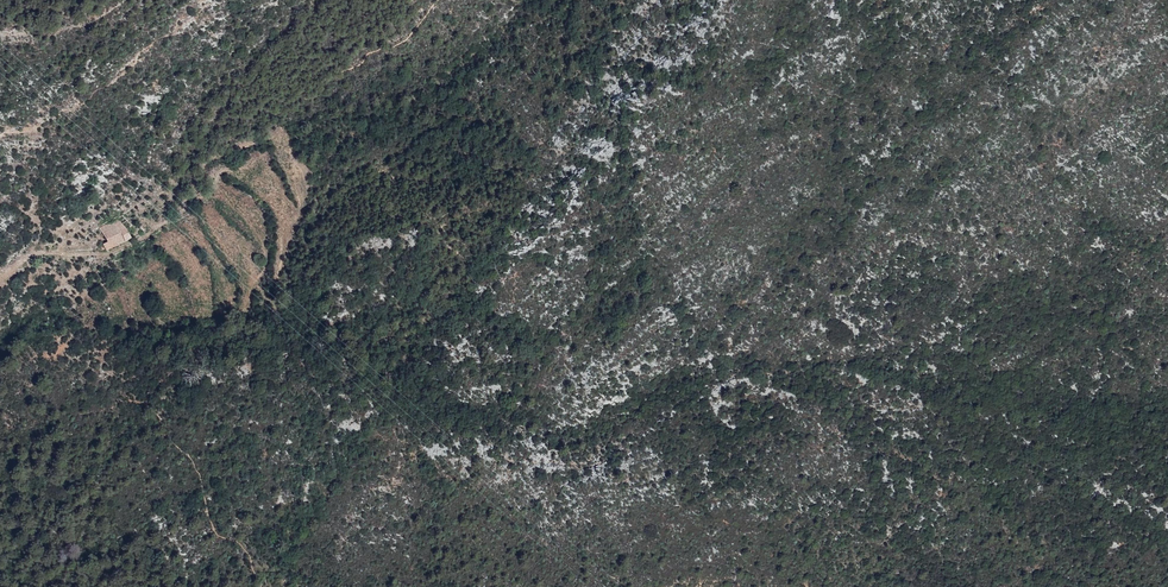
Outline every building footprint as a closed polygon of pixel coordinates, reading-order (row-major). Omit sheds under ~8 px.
[(99,245),(104,252),(133,237),(120,219),(97,228),(104,242),(99,245)]
